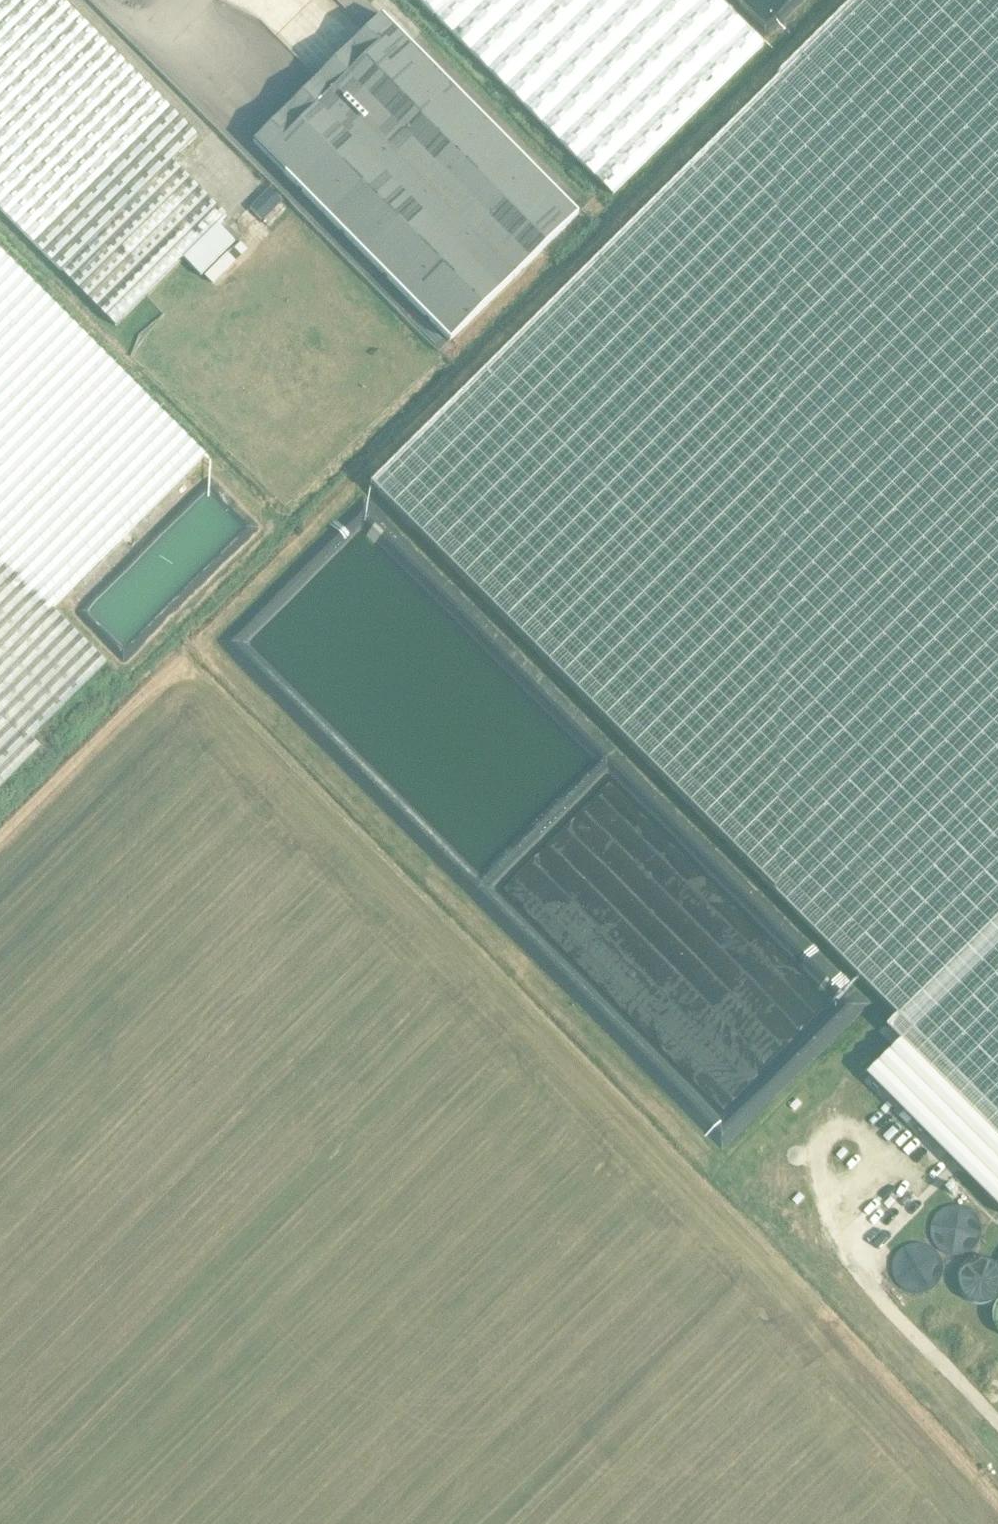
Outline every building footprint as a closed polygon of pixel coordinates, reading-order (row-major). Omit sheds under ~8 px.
[(59,271),(114,327),(183,259),(217,225),(225,217),(170,161),(196,135),(61,0),(0,0),(0,211),(59,271)] [(611,193),(761,44),(717,0),(417,0),(611,193)] [(800,50),(997,249),(997,0),(849,0),(800,50)] [(253,142),(451,343),(579,215),(381,16),(253,142)] [(800,50),(369,479),(899,1011),(888,1023),(903,1039),(997,1134),(997,249),(800,50)] [(269,188),(249,208),(250,209),(262,221),(282,201),(269,189),(269,188)] [(217,225),(183,259),(200,276),(234,242),(217,225)] [(54,603),(203,453),(0,252),(0,549),(54,603)] [(54,603),(0,549),(0,785),(38,747),(29,738),(105,662),(50,607),(54,603)] [(997,1203),(997,1134),(903,1039),(869,1073),(997,1203)]
